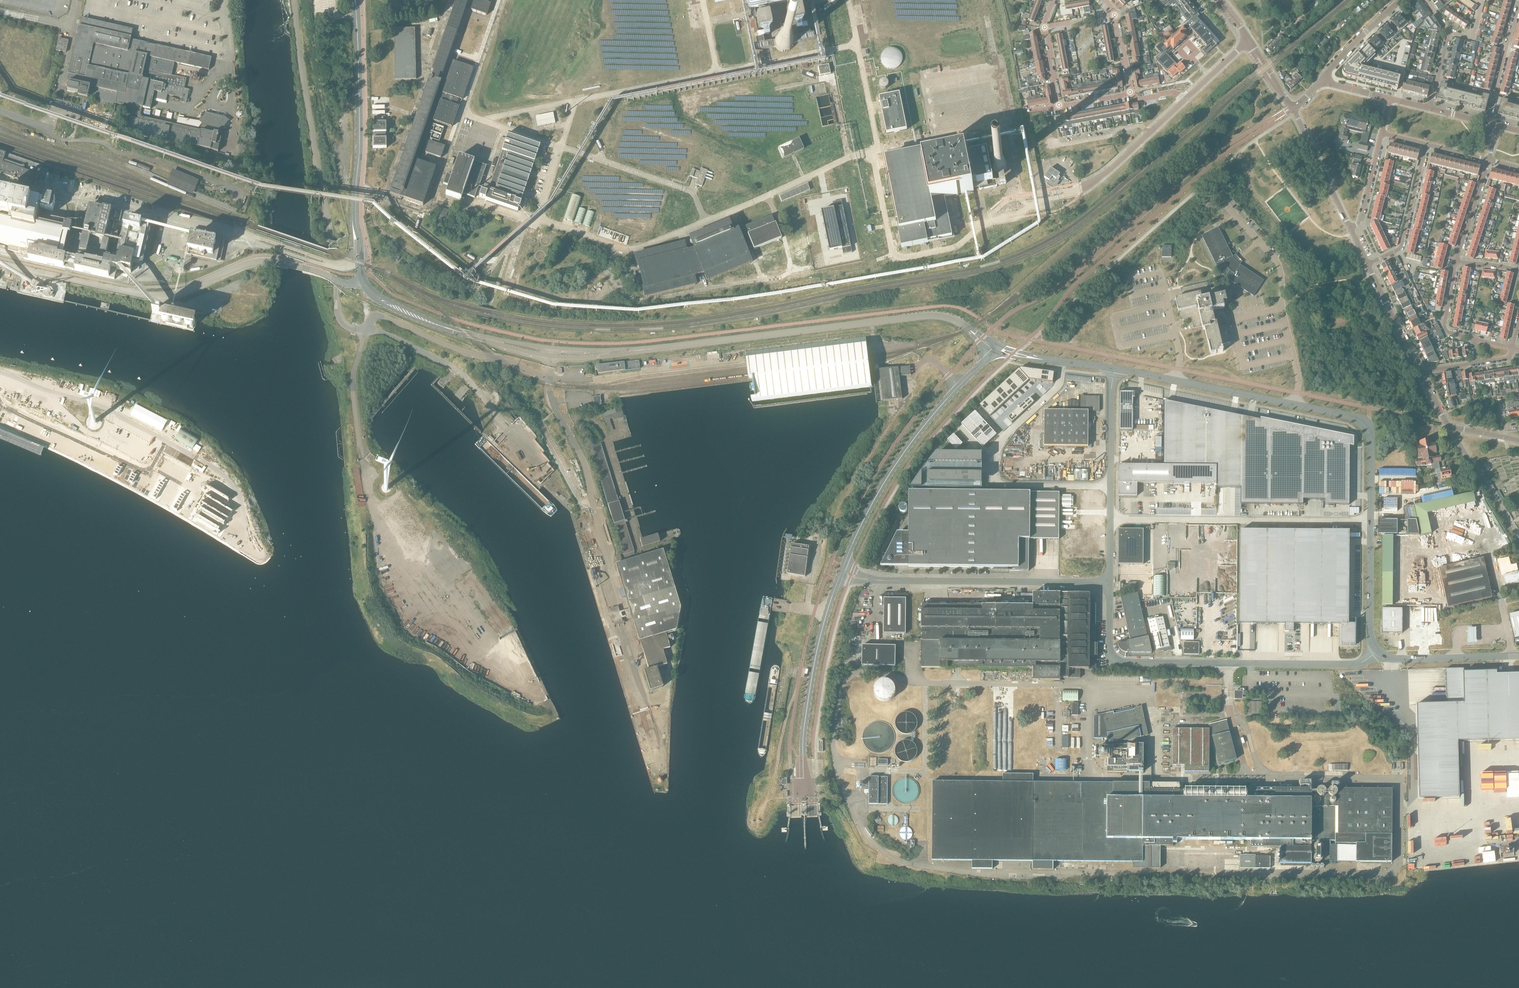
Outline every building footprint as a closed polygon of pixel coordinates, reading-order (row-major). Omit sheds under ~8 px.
[(432,71),(433,72),(440,74),(441,74),(467,0),(456,0),(432,71)] [(490,4),(479,0),(474,0),(471,10),(486,16),(490,4)] [(747,10),(797,0),(745,0),(747,10)] [(1082,1),(1083,7),(1084,7),(1085,14),(1087,14),(1090,13),(1090,11),(1093,11),(1092,6),(1089,6),(1088,0),(1086,0),(1085,0),(1082,1)] [(1181,10),(1190,3),(1190,2),(1189,0),(1188,0),(1185,0),(1178,6),(1181,10)] [(1423,21),(1431,15),(1420,0),(1416,0),(1414,1),(1413,1),(1414,2),(1412,3),(1416,8),(1418,8),(1419,10),(1418,11),(1423,17),(1421,18),(1423,21)] [(1435,4),(1438,9),(1443,5),(1440,1),(1435,4)] [(1065,7),(1060,8),(1061,16),(1072,13),(1071,9),(1070,3),(1064,4),(1065,7)] [(1180,12),(1183,16),(1193,7),(1192,6),(1192,5),(1193,4),(1192,3),(1191,3),(1190,3),(1181,10),(1180,12)] [(1444,14),(1449,18),(1452,13),(1447,9),(1448,7),(1446,6),(1442,10),(1445,12),(1444,14)] [(800,7),(787,10),(790,23),(799,21),(803,20),(800,7)] [(1187,20),(1190,18),(1197,12),(1196,10),(1196,9),(1195,8),(1194,8),(1193,7),(1183,16),(1187,20)] [(1449,18),(1454,21),(1458,16),(1452,13),(1449,18)] [(768,14),(755,16),(758,29),(760,29),(771,26),(768,14)] [(1400,14),(1396,18),(1404,28),(1408,24),(1409,25),(1411,23),(1407,18),(1405,20),(1400,14)] [(1429,28),(1436,23),(1437,23),(1432,16),(1424,22),(1429,28)] [(1454,21),(1459,25),(1463,20),(1458,16),(1454,21)] [(1207,47),(1203,51),(1206,54),(1219,42),(1215,38),(1200,21),(1196,17),(1191,22),(1191,21),(1167,42),(1165,40),(1156,48),(1161,53),(1156,58),(1157,60),(1157,61),(1167,72),(1168,72),(1173,77),(1178,72),(1180,74),(1185,68),(1180,62),(1177,65),(1167,54),(1187,37),(1185,35),(1191,29),(1207,47)] [(140,107),(142,107),(150,109),(153,93),(156,94),(155,97),(166,100),(167,94),(182,97),(181,102),(186,103),(188,94),(189,95),(190,90),(189,89),(189,90),(186,89),(186,87),(185,87),(187,79),(172,75),(175,62),(209,70),(211,58),(130,40),(133,30),(81,18),(67,82),(69,83),(67,91),(89,96),(88,99),(116,105),(115,104),(116,101),(140,107)] [(1393,21),(1392,21),(1397,27),(1395,29),(1399,34),(1401,32),(1401,31),(1404,28),(1396,18),(1395,19),(1395,18),(1392,20),(1393,21)] [(1493,25),(1503,28),(1505,22),(1498,20),(1495,19),(1493,25)] [(1468,24),(1463,20),(1459,25),(1465,29),(1468,24)] [(1157,28),(1155,29),(1157,34),(1163,29),(1162,27),(1158,23),(1155,26),(1157,28)] [(1440,28),(1436,23),(1429,28),(1429,30),(1439,33),(1440,28)] [(1164,29),(1163,29),(1157,34),(1157,35),(1161,41),(1166,37),(1167,37),(1174,32),(1181,27),(1179,25),(1173,30),(1171,28),(1166,31),(1164,29)] [(1387,25),(1383,29),(1391,38),(1392,39),(1396,35),(1396,36),(1399,34),(1395,29),(1392,31),(1387,25)] [(1494,32),(1502,34),(1503,28),(1493,25),(1492,31),(1494,32)] [(414,28),(393,29),(393,30),(394,30),(395,79),(394,79),(394,80),(416,79),(415,79),(414,29),(414,28)] [(802,35),(795,36),(796,43),(797,43),(805,41),(815,39),(813,32),(810,33),(809,29),(801,30),(802,35)] [(1380,33),(1379,33),(1384,38),(1382,40),(1387,45),(1389,43),(1388,41),(1391,38),(1383,29),(1380,33)] [(794,45),(795,44),(795,39),(793,36),(793,35),(791,33),(789,31),(786,30),(783,30),(778,32),(775,35),(773,38),(773,41),(773,45),(775,48),(778,50),(781,52),(786,52),(790,50),(792,48),(794,45)] [(1440,33),(1439,33),(1429,30),(1427,30),(1426,32),(1430,33),(1428,39),(1438,41),(1440,33)] [(1029,33),(1029,35),(1022,37),(1023,39),(1020,39),(1018,40),(1018,42),(1020,41),(1023,41),(1030,39),(1037,38),(1036,32),(1029,33)] [(1274,42),(1278,47),(1284,40),(1283,39),(1284,38),(1283,37),(1282,38),(1280,36),(1274,42)] [(1373,38),(1372,39),(1379,47),(1380,48),(1384,44),(1376,36),(1375,36),(1373,38)] [(69,40),(58,38),(56,49),(66,52),(69,40)] [(757,44),(753,44),(755,51),(764,49),(772,48),(773,48),(773,47),(771,41),(763,42),(762,38),(756,39),(757,44)] [(1436,48),(1438,41),(1428,39),(1424,38),(1424,40),(1427,41),(1426,45),(1436,48)] [(1372,39),(1368,43),(1375,51),(1379,47),(1372,39)] [(1456,44),(1455,46),(1461,48),(1463,48),(1465,40),(1462,39),(1462,40),(1457,39),(1456,44)] [(1271,53),(1278,47),(1274,42),(1267,49),(1266,50),(1268,52),(1269,51),(1271,53)] [(1342,71),(1342,72),(1342,73),(1343,73),(1343,74),(1343,75),(1344,75),(1344,76),(1345,76),(1346,77),(1347,77),(1350,78),(1356,79),(1358,80),(1362,81),(1365,81),(1374,84),(1377,85),(1387,87),(1390,88),(1397,90),(1400,77),(1362,68),(1361,68),(1360,67),(1363,64),(1365,62),(1366,63),(1376,53),(1367,44),(1366,45),(1364,47),(1361,49),(1359,52),(1355,56),(1352,59),(1347,64),(1344,67),(1343,68),(1343,69),(1342,69),(1342,70),(1342,71)] [(1434,54),(1436,48),(1426,45),(1423,44),(1422,47),(1427,48),(1426,52),(1434,54)] [(887,71),(905,63),(897,45),(879,53),(887,71)] [(1453,52),(1459,54),(1461,48),(1455,46),(1454,46),(1453,52)] [(1499,49),(1491,47),(1489,53),(1492,54),(1497,55),(1499,49)] [(1433,60),(1434,54),(1426,52),(1421,51),(1421,53),(1425,54),(1424,58),(1433,60)] [(1066,58),(1060,59),(1061,65),(1067,64),(1070,63),(1069,57),(1066,58)] [(1431,67),(1433,60),(1424,58),(1420,57),(1419,60),(1422,61),(1421,64),(1422,64),(1431,67)] [(1036,69),(1043,68),(1042,61),(1041,62),(1035,63),(1035,67),(1034,67),(1035,70),(1036,70),(1036,69)] [(441,95),(439,101),(440,101),(455,106),(457,99),(461,100),(463,94),(463,93),(464,93),(463,93),(464,91),(464,92),(464,91),(464,90),(465,90),(464,90),(465,89),(465,88),(465,87),(466,87),(465,87),(466,86),(466,85),(466,84),(467,84),(466,84),(467,83),(467,82),(468,81),(467,81),(468,80),(468,79),(469,78),(468,78),(469,77),(469,76),(470,74),(470,75),(470,74),(472,68),(463,65),(463,66),(461,66),(461,65),(459,64),(452,62),(449,72),(446,79),(441,95)] [(1416,72),(1426,74),(1427,72),(1430,73),(1431,67),(1422,64),(1420,70),(1416,69),(1416,72)] [(1515,66),(1507,64),(1506,70),(1516,72),(1517,72),(1518,67),(1515,66)] [(830,74),(828,65),(818,67),(820,76),(830,74)] [(1449,65),(1448,71),(1454,73),(1456,66),(1449,65)] [(1516,72),(1506,70),(1505,76),(1512,77),(1515,78),(1516,72)] [(1449,78),(1449,80),(1452,81),(1456,82),(1457,80),(1453,79),(1454,73),(1448,71),(1447,74),(1446,74),(1445,77),(1446,77),(1449,78)] [(392,187),(390,194),(394,196),(394,195),(396,196),(400,198),(401,193),(401,194),(440,81),(438,81),(440,74),(433,72),(431,78),(429,78),(430,78),(429,80),(428,80),(420,104),(421,104),(420,106),(419,106),(411,130),(412,130),(411,133),(410,133),(402,156),(403,156),(402,158),(395,176),(394,180),(393,183),(393,184),(392,187),(391,187),(392,187)] [(1028,81),(1028,85),(1029,87),(1039,85),(1039,82),(1046,81),(1044,74),(1038,76),(1039,80),(1037,80),(1038,83),(1034,83),(1034,80),(1028,81)] [(1294,79),(1292,80),(1296,84),(1301,79),(1298,75),(1296,74),(1292,77),(1294,79)] [(1421,96),(1427,97),(1429,88),(1430,83),(1431,84),(1433,78),(1426,76),(1425,79),(1424,83),(1423,86),(1421,96)] [(1484,83),(1486,83),(1491,85),(1493,79),(1486,77),(1484,76),(1483,76),(1482,79),(1485,79),(1484,83)] [(888,88),(889,80),(881,79),(880,87),(888,88)] [(1285,84),(1286,84),(1287,85),(1291,89),(1296,84),(1292,80),(1291,81),(1290,80),(1285,84)] [(1421,96),(1423,86),(1424,83),(1417,81),(1417,82),(1410,80),(1409,83),(1406,82),(1405,86),(1403,85),(1401,90),(1401,91),(1421,96)] [(1480,88),(1490,90),(1491,85),(1486,83),(1484,83),(1482,82),(1480,88)] [(1436,100),(1459,106),(1459,104),(1463,105),(1463,107),(1485,112),(1488,97),(1482,96),(1482,97),(1446,89),(1447,87),(1440,85),(1436,100)] [(1507,89),(1502,87),(1500,93),(1509,96),(1511,89),(1509,89),(1507,89)] [(899,93),(879,97),(886,133),(907,129),(899,93)] [(440,101),(433,121),(446,126),(451,127),(457,108),(458,107),(455,106),(440,101)] [(128,127),(127,131),(136,133),(136,134),(153,138),(156,139),(191,146),(191,145),(197,146),(197,147),(199,147),(210,150),(218,151),(218,150),(219,145),(219,143),(220,144),(220,143),(221,139),(221,137),(222,134),(221,133),(222,129),(223,129),(224,127),(225,127),(224,127),(229,120),(229,121),(230,120),(229,120),(224,117),(225,117),(224,116),(223,118),(222,119),(221,118),(218,116),(218,115),(217,116),(216,117),(215,116),(212,114),(211,115),(210,116),(209,115),(207,114),(206,113),(205,112),(205,113),(204,115),(203,115),(202,117),(201,119),(200,118),(200,119),(199,121),(198,121),(199,121),(201,123),(198,127),(193,126),(189,125),(190,124),(189,124),(189,123),(185,122),(184,122),(183,122),(183,121),(184,116),(179,115),(178,121),(176,123),(172,122),(171,119),(172,113),(168,112),(166,118),(165,120),(160,119),(159,117),(161,111),(156,110),(154,116),(153,117),(152,117),(149,117),(140,115),(141,110),(142,107),(140,107),(139,109),(137,118),(134,118),(131,117),(130,117),(129,125),(128,127)] [(1078,112),(1073,113),(1076,124),(1076,126),(1079,126),(1079,129),(1080,134),(1082,133),(1081,128),(1081,129),(1081,126),(1080,123),(1078,112)] [(555,123),(553,113),(535,117),(537,126),(555,123)] [(1347,129),(1362,133),(1360,143),(1359,143),(1357,149),(1367,151),(1368,145),(1366,144),(1369,132),(1372,124),(1368,123),(1368,120),(1350,116),(1350,115),(1345,114),(1345,116),(1343,116),(1342,117),(1341,122),(1341,123),(1342,124),(1339,138),(1343,139),(1343,141),(1346,142),(1346,140),(1347,140),(1348,136),(1346,135),(1347,129)] [(385,132),(386,132),(386,122),(372,123),(372,133),(374,133),(374,138),(372,138),(372,148),(386,148),(386,138),(385,138),(385,132)] [(502,150),(488,189),(521,201),(525,189),(529,176),(531,170),(536,156),(538,150),(540,144),(508,133),(506,139),(501,137),(497,149),(502,150)] [(804,149),(799,138),(778,148),(783,159),(790,156),(804,149)] [(429,142),(425,153),(440,158),(444,147),(429,142)] [(1387,153),(1388,153),(1397,156),(1399,147),(1396,146),(1396,145),(1394,144),(1394,145),(1389,144),(1387,153)] [(1000,157),(998,145),(992,146),(994,158),(992,160),(991,161),(991,164),(991,166),(992,169),(993,171),(996,172),(998,173),(1000,184),(1006,183),(1003,171),(1005,170),(1006,169),(1007,167),(1007,164),(1007,162),(1006,160),(1004,158),(1002,157),(1000,157)] [(931,150),(885,159),(887,167),(897,217),(898,225),(899,231),(898,231),(898,233),(901,244),(901,248),(902,248),(910,246),(919,244),(928,243),(927,241),(939,239),(952,236),(951,234),(944,197),(951,195),(973,191),(971,183),(976,182),(976,183),(978,183),(979,189),(992,187),(995,187),(996,186),(997,186),(995,179),(992,179),(990,169),(989,169),(988,165),(989,165),(987,155),(990,154),(989,147),(988,147),(988,146),(984,147),(984,148),(971,150),(972,157),(971,157),(971,158),(966,159),(965,151),(933,158),(931,150)] [(1403,148),(1399,147),(1397,156),(1407,158),(1409,149),(1406,148),(1406,147),(1403,147),(1403,148)] [(1407,158),(1416,160),(1417,161),(1419,152),(1415,151),(1415,150),(1413,149),(1413,150),(1409,149),(1407,158)] [(35,186),(42,166),(0,151),(0,174),(35,186)] [(1353,162),(1360,164),(1361,161),(1362,156),(1355,155),(1353,162)] [(1435,156),(1431,155),(1429,163),(1430,164),(1439,166),(1441,157),(1438,156),(1438,155),(1435,155),(1435,156)] [(447,174),(443,184),(449,186),(446,194),(461,199),(462,194),(474,198),(478,187),(486,166),(483,165),(481,164),(478,163),(476,162),(473,162),(470,161),(468,160),(465,159),(463,158),(460,157),(459,157),(456,166),(452,176),(447,174)] [(1441,157),(1439,166),(1448,168),(1450,160),(1447,159),(1447,158),(1445,157),(1445,158),(1441,157)] [(1454,160),(1450,160),(1448,168),(1458,171),(1460,162),(1457,161),(1457,160),(1454,159),(1454,160)] [(403,199),(422,206),(422,205),(435,168),(434,167),(423,164),(416,161),(416,162),(417,162),(404,199),(403,199)] [(1464,163),(1460,162),(1458,171),(1467,173),(1470,164),(1466,163),(1464,162),(1464,163)] [(1354,170),(1352,176),(1352,177),(1358,178),(1361,166),(1355,165),(1351,164),(1350,169),(1354,170)] [(1473,165),(1470,164),(1467,173),(1476,176),(1478,176),(1480,167),(1476,166),(1476,165),(1473,164),(1473,165)] [(1051,167),(1044,177),(1048,181),(1047,182),(1053,186),(1057,185),(1061,180),(1058,178),(1061,173),(1051,167)] [(699,171),(692,169),(690,176),(697,178),(695,184),(700,186),(701,186),(707,170),(701,168),(699,171)] [(1489,179),(1490,179),(1499,181),(1501,172),(1498,172),(1498,171),(1496,170),(1496,171),(1491,170),(1489,179)] [(1391,174),(1382,172),(1381,178),(1389,180),(1392,181),(1393,175),(1391,174)] [(1505,173),(1501,172),(1499,181),(1509,183),(1511,175),(1508,174),(1508,173),(1505,172),(1505,173)] [(179,174),(177,179),(180,180),(179,183),(190,188),(194,180),(182,175),(179,174)] [(1511,175),(1509,183),(1518,186),(1518,185),(1518,177),(1517,176),(1517,175),(1515,175),(1515,176),(1511,175)] [(788,192),(779,196),(781,202),(810,190),(807,183),(798,187),(798,188),(788,191),(788,192)] [(1487,194),(1494,196),(1496,197),(1497,195),(1494,194),(1496,190),(1489,188),(1487,194)] [(481,189),(479,197),(479,198),(481,198),(480,199),(482,199),(483,199),(484,199),(485,199),(485,200),(517,211),(519,206),(521,201),(520,201),(521,201),(488,189),(488,191),(487,191),(481,189)] [(62,236),(65,227),(46,222),(47,219),(40,217),(42,209),(53,211),(55,199),(32,194),(31,199),(0,192),(0,221),(62,236)] [(1463,199),(1469,201),(1471,195),(1465,193),(1463,199)] [(579,197),(572,195),(564,218),(573,221),(581,198),(580,197),(579,197)] [(834,208),(822,210),(830,251),(842,248),(843,254),(852,252),(842,200),(833,202),(834,208)] [(1384,203),(1375,201),(1374,207),(1382,209),(1385,210),(1385,209),(1382,208),(1384,203)] [(69,237),(70,237),(73,226),(65,224),(65,227),(62,236),(58,255),(9,244),(9,246),(8,250),(25,254),(23,259),(114,278),(116,269),(131,273),(133,262),(142,264),(151,224),(144,222),(145,216),(87,203),(85,211),(87,212),(83,228),(82,235),(77,233),(72,258),(64,256),(69,237)] [(440,216),(446,218),(448,210),(442,208),(440,216)] [(581,224),(586,210),(579,208),(574,222),(581,224)] [(793,209),(796,221),(801,220),(799,208),(793,209)] [(590,227),(595,213),(588,210),(583,225),(590,227)] [(1377,221),(1379,221),(1381,215),(1372,213),(1371,219),(1377,221)] [(750,242),(742,245),(742,246),(743,246),(744,251),(752,248),(753,249),(780,238),(774,223),(773,224),(770,216),(744,227),(747,234),(750,242)] [(59,225),(60,219),(49,217),(47,222),(59,225)] [(1478,223),(1484,225),(1486,219),(1480,217),(1478,223)] [(1373,231),(1380,227),(1378,221),(1377,222),(1370,225),(1373,231)] [(1453,227),(1460,230),(1462,224),(1455,221),(1453,227)] [(727,222),(689,238),(689,239),(693,247),(693,248),(694,250),(703,273),(704,273),(704,275),(706,280),(709,279),(708,279),(717,276),(719,275),(728,272),(729,271),(738,267),(740,267),(747,264),(749,263),(744,251),(743,246),(742,246),(742,245),(741,246),(739,240),(740,240),(737,231),(736,230),(731,232),(727,222)] [(1218,227),(1201,236),(1217,267),(1218,269),(1219,272),(1221,274),(1223,276),(1224,277),(1225,277),(1228,279),(1230,280),(1229,281),(1229,282),(1227,285),(1226,286),(1222,293),(1222,295),(1224,295),(1224,293),(1227,289),(1232,282),(1244,290),(1253,296),(1260,286),(1264,280),(1240,265),(1238,263),(1237,263),(1236,261),(1235,259),(1234,259),(1233,256),(1227,245),(1218,227)] [(1373,231),(1375,236),(1383,232),(1380,227),(1373,231)] [(190,231),(185,256),(220,263),(225,239),(217,237),(218,235),(214,234),(213,236),(190,231)] [(1375,236),(1378,241),(1385,238),(1383,232),(1375,236)] [(1458,235),(1452,233),(1450,239),(1456,241),(1458,235)] [(1474,234),(1472,240),(1479,242),(1481,236),(1474,234)] [(1378,241),(1380,247),(1388,243),(1385,238),(1378,241)] [(1446,240),(1445,244),(1455,247),(1456,241),(1450,239),(1449,241),(1446,240)] [(1380,247),(1383,252),(1390,249),(1388,243),(1380,247)] [(1438,248),(1438,250),(1446,252),(1447,249),(1448,247),(1447,247),(1447,246),(1437,243),(1436,247),(1438,248)] [(636,255),(634,255),(636,264),(637,264),(638,266),(639,271),(634,272),(635,272),(637,280),(637,282),(641,281),(643,287),(642,287),(643,288),(642,288),(644,297),(646,297),(656,294),(658,294),(668,291),(670,291),(680,288),(680,289),(682,288),(692,286),(695,285),(693,279),(692,277),(694,276),(703,273),(694,250),(685,252),(684,250),(684,249),(683,244),(682,244),(681,244),(672,246),(670,247),(671,247),(660,249),(658,250),(648,252),(646,252),(646,253),(636,255)] [(1171,246),(1162,246),(1162,257),(1171,257),(1171,246)] [(1468,251),(1466,257),(1473,259),(1475,253),(1468,251)] [(1380,264),(1383,270),(1390,266),(1388,261),(1380,264)] [(1430,267),(1441,270),(1441,269),(1442,269),(1443,266),(1442,266),(1443,264),(1432,261),(1430,267)] [(1398,263),(1393,265),(1390,266),(1383,270),(1386,275),(1393,271),(1396,270),(1394,267),(1400,264),(1399,262),(1398,263)] [(180,272),(180,270),(184,271),(185,266),(176,264),(175,271),(180,272)] [(1284,271),(1292,280),(1299,273),(1291,264),(1284,271)] [(457,284),(461,279),(445,268),(442,272),(451,279),(457,284)] [(165,269),(163,276),(170,277),(172,271),(165,269)] [(1386,275),(1388,280),(1395,276),(1398,275),(1397,272),(1394,273),(1393,271),(1386,275)] [(1388,280),(1391,285),(1398,282),(1397,279),(1399,278),(1398,275),(1395,276),(1388,280)] [(33,279),(33,280),(30,284),(42,291),(42,292),(43,293),(43,294),(44,294),(44,295),(45,295),(46,296),(47,296),(48,296),(50,296),(51,296),(53,297),(55,293),(54,292),(54,291),(54,290),(53,289),(52,288),(51,287),(50,286),(48,286),(47,286),(46,286),(33,279)] [(1394,291),(1404,286),(1402,281),(1392,286),(1394,291)] [(1182,297),(1175,299),(1176,302),(1177,306),(1180,320),(1191,318),(1192,322),(1193,328),(1202,326),(1203,330),(1205,329),(1210,354),(1223,351),(1222,344),(1230,342),(1226,324),(1217,326),(1217,323),(1215,323),(1212,311),(1214,311),(1220,309),(1224,308),(1223,303),(1224,303),(1225,303),(1227,302),(1225,294),(1224,295),(1222,295),(1221,295),(1219,287),(1209,289),(1207,282),(1180,288),(1182,297)] [(1397,297),(1404,293),(1404,291),(1410,288),(1409,285),(1394,292),(1397,297)] [(1397,297),(1399,301),(1407,297),(1410,295),(1409,293),(1412,292),(1410,290),(1404,293),(1397,297)] [(1407,297),(1399,301),(1401,305),(1409,301),(1412,299),(1410,295),(1407,297)] [(509,305),(533,309),(534,300),(511,296),(509,305)] [(1409,301),(1401,305),(1401,307),(1402,309),(1403,309),(1411,306),(1410,304),(1413,302),(1412,299),(1409,301)] [(1442,302),(1435,301),(1432,300),(1432,303),(1435,304),(1434,307),(1425,305),(1427,310),(1434,311),(1435,307),(1441,308),(1442,302)] [(1414,305),(1403,310),(1405,315),(1415,310),(1415,308),(1416,308),(1416,307),(1419,306),(1418,303),(1414,305)] [(162,311),(161,311),(155,309),(154,309),(153,315),(161,317),(160,321),(161,321),(160,323),(193,331),(193,328),(194,328),(196,319),(193,318),(192,318),(191,318),(191,317),(190,317),(189,317),(189,318),(181,316),(180,315),(179,315),(178,315),(177,315),(174,314),(175,312),(173,311),(172,314),(170,313),(169,313),(168,313),(168,312),(167,312),(166,312),(165,312),(162,312),(162,311)] [(1407,319),(1415,315),(1415,313),(1418,312),(1417,309),(1415,310),(1405,315),(1407,319)] [(1415,315),(1407,319),(1410,323),(1418,319),(1417,317),(1420,316),(1420,315),(1422,314),(1421,312),(1415,315)] [(1418,319),(1410,323),(1410,324),(1410,325),(1412,328),(1420,324),(1419,323),(1422,322),(1421,320),(1422,320),(1427,317),(1426,315),(1421,318),(1421,317),(1418,319)] [(1474,330),(1480,332),(1482,323),(1480,323),(1481,321),(1480,320),(1479,319),(1478,319),(1477,319),(1476,320),(1476,322),(1475,325),(1474,330)] [(1416,336),(1429,330),(1433,328),(1433,327),(1432,324),(1430,321),(1425,323),(1426,324),(1413,330),(1416,336)] [(1482,323),(1480,332),(1486,333),(1486,331),(1490,333),(1493,324),(1493,322),(1491,322),(1491,323),(1489,322),(1488,323),(1488,325),(1482,323)] [(1418,339),(1418,340),(1427,335),(1426,334),(1429,332),(1429,333),(1434,330),(1435,330),(1434,329),(1433,328),(1429,330),(1416,336),(1417,337),(1417,338),(1418,339)] [(1425,339),(1419,342),(1421,346),(1432,340),(1431,339),(1434,337),(1433,335),(1425,339)] [(752,401),(872,386),(869,365),(867,350),(865,336),(746,351),(749,379),(755,378),(755,380),(757,398),(752,398),(752,401)] [(1421,346),(1423,350),(1431,346),(1430,345),(1433,343),(1433,342),(1435,341),(1434,339),(1432,340),(1421,346)] [(1452,339),(1452,340),(1453,342),(1456,342),(1457,350),(1454,350),(1455,358),(1456,358),(1458,358),(1458,357),(1461,357),(1459,349),(1460,349),(1460,344),(1459,341),(1456,342),(1456,341),(1456,340),(1452,339)] [(1425,355),(1433,351),(1432,349),(1435,347),(1439,345),(1438,343),(1431,346),(1423,350),(1425,355)] [(1433,351),(1425,355),(1427,359),(1437,354),(1437,352),(1442,350),(1440,347),(1433,351)] [(1455,358),(1454,350),(1451,351),(1450,348),(1447,348),(1448,351),(1449,351),(1450,359),(1452,358),(1453,359),(1454,359),(1455,358)] [(1437,354),(1427,359),(1429,362),(1430,361),(1431,363),(1439,361),(1436,357),(1438,356),(1438,357),(1442,355),(1445,361),(1449,359),(1444,350),(1437,354)] [(625,370),(638,368),(639,368),(638,360),(634,361),(624,362),(625,370)] [(624,362),(597,366),(598,374),(625,370),(624,362)] [(881,370),(879,370),(883,401),(886,401),(889,400),(895,400),(902,399),(900,384),(900,379),(899,376),(911,375),(910,366),(904,367),(881,370)] [(1020,368),(1019,369),(1029,380),(1038,381),(1040,370),(1020,368)] [(1019,369),(1014,373),(1024,384),(1029,380),(1019,369)] [(1040,370),(1038,381),(1053,383),(1054,372),(1040,370)] [(1009,378),(1019,389),(1024,384),(1014,373),(1009,378)] [(1454,377),(1442,379),(1443,381),(1442,382),(1442,384),(1443,384),(1452,383),(1452,380),(1461,378),(1461,376),(1457,376),(1454,377)] [(1014,393),(1019,389),(1009,378),(1004,382),(1014,393)] [(999,387),(1009,398),(1014,393),(1004,382),(999,387)] [(464,384),(455,394),(461,400),(461,399),(462,401),(469,393),(470,394),(472,391),(464,384)] [(999,387),(994,391),(1005,402),(1009,398),(999,387)] [(1000,407),(1005,402),(994,391),(989,396),(1000,407)] [(1120,391),(1119,391),(1119,430),(1133,430),(1133,398),(1135,398),(1135,395),(1135,392),(1121,391),(1120,391)] [(1044,410),(1044,435),(1044,446),(1088,446),(1088,411),(1099,411),(1099,396),(1084,396),(1084,395),(1081,395),(1080,411),(1044,410)] [(1448,398),(1448,400),(1447,400),(1449,408),(1457,406),(1456,399),(1455,398),(1454,395),(1448,396),(1448,398)] [(984,400),(995,412),(1000,407),(989,396),(984,400)] [(1024,402),(1028,407),(1034,402),(1030,397),(1024,402)] [(984,400),(980,405),(990,416),(995,412),(984,400)] [(1241,416),(1164,400),(1164,464),(1218,464),(1217,488),(1241,488),(1241,416)] [(509,410),(510,412),(513,409),(506,402),(504,404),(505,405),(502,407),(507,412),(509,410)] [(1028,407),(1024,402),(1018,407),(1023,412),(1028,407)] [(1515,403),(1511,403),(1511,404),(1507,405),(1509,418),(1518,416),(1518,403),(1515,403)] [(617,417),(618,418),(624,416),(621,407),(603,412),(604,417),(605,421),(610,420),(617,417)] [(1023,412),(1018,407),(1013,412),(1017,417),(1023,412)] [(975,411),(961,424),(982,447),(996,435),(975,411)] [(1013,421),(1017,417),(1013,412),(1007,418),(1012,423),(1013,421)] [(1260,420),(1241,416),(1241,488),(1241,504),(1303,504),(1303,499),(1325,500),(1325,505),(1349,505),(1349,445),(1353,446),(1353,437),(1261,418),(1260,420)] [(1133,430),(1119,430),(1119,465),(1163,465),(1163,431),(1133,430)] [(954,434),(947,440),(956,450),(963,444),(954,434)] [(1439,469),(1439,465),(1439,463),(1438,463),(1438,462),(1441,461),(1440,455),(1437,456),(1434,442),(1431,443),(1430,439),(1418,442),(1419,445),(1416,445),(1418,459),(1415,460),(1416,466),(1421,465),(1422,466),(1431,465),(1432,470),(1435,469),(1439,469)] [(623,555),(624,558),(631,556),(631,555),(634,554),(634,552),(625,521),(620,501),(622,500),(621,496),(619,497),(603,443),(592,447),(623,555)] [(936,453),(928,463),(982,463),(982,453),(936,453)] [(1162,465),(1119,465),(1119,483),(1119,496),(1137,496),(1137,483),(1173,483),(1216,484),(1216,466),(1173,465),(1162,465)] [(1439,469),(1441,479),(1451,477),(1449,467),(1439,469)] [(1074,470),(1074,481),(1088,481),(1088,470),(1074,470)] [(921,473),(911,488),(922,488),(922,473),(921,473)] [(982,473),(927,473),(927,480),(930,483),(982,483),(982,473)] [(1379,481),(1379,493),(1399,493),(1399,482),(1393,482),(1393,481),(1379,481)] [(897,532),(881,566),(991,567),(991,570),(1029,571),(1029,539),(1059,539),(1059,547),(1069,547),(1069,563),(1102,563),(1102,493),(1059,492),(909,491),(909,532),(897,532)] [(1499,491),(1496,492),(1503,504),(1505,502),(1503,499),(1499,491)] [(1384,510),(1397,510),(1397,498),(1384,498),(1384,510)] [(1424,503),(1414,506),(1421,535),(1431,533),(1427,513),(1424,503)] [(899,508),(899,509),(899,510),(900,511),(900,512),(901,512),(901,513),(902,513),(903,513),(904,513),(905,513),(905,512),(906,512),(907,511),(907,510),(907,509),(908,509),(907,508),(907,507),(907,506),(906,506),(906,505),(905,505),(904,505),(904,504),(903,504),(903,505),(902,505),(901,505),(900,506),(899,507),(899,508)] [(1118,529),(1118,564),(1143,564),(1143,529),(1118,529)] [(1239,622),(1239,624),(1240,624),(1240,623),(1285,623),(1285,631),(1293,632),(1294,624),(1340,624),(1340,645),(1351,645),(1355,645),(1355,639),(1356,619),(1355,619),(1355,624),(1351,624),(1348,624),(1348,588),(1349,531),(1322,531),(1321,531),(1271,531),(1240,530),(1239,622)] [(660,542),(657,534),(639,540),(642,547),(660,542)] [(108,541),(107,542),(107,543),(107,545),(108,546),(110,547),(111,548),(113,547),(114,547),(115,546),(115,545),(116,544),(116,543),(115,541),(114,540),(113,540),(112,539),(110,540),(109,540),(108,541)] [(809,547),(799,545),(792,544),(787,574),(805,577),(809,547)] [(617,563),(615,564),(621,583),(669,569),(663,549),(624,561),(621,562),(617,563)] [(1498,572),(1509,570),(1508,566),(1512,566),(1510,556),(1500,558),(1501,562),(1496,562),(1498,572)] [(146,559),(146,560),(146,561),(146,563),(147,564),(148,565),(150,566),(151,565),(152,565),(153,564),(154,563),(154,562),(154,561),(153,559),(153,558),(152,558),(150,557),(149,557),(147,558),(146,559)] [(1483,558),(1439,568),(1448,607),(1492,597),(1483,558)] [(92,563),(91,564),(91,565),(91,566),(92,567),(94,569),(95,569),(97,569),(98,568),(99,567),(100,565),(99,564),(99,563),(98,562),(97,561),(96,561),(94,561),(93,562),(92,563)] [(669,569),(621,583),(623,589),(625,597),(627,603),(675,588),(669,569)] [(114,573),(114,574),(113,575),(114,576),(114,578),(116,579),(117,579),(119,579),(120,579),(121,578),(122,577),(122,576),(122,574),(121,573),(121,572),(119,571),(118,571),(116,571),(115,572),(114,573)] [(1503,575),(1506,586),(1518,583),(1518,576),(1518,572),(1503,575)] [(1382,605),(1392,605),(1392,576),(1388,576),(1388,579),(1383,579),(1382,605)] [(138,584),(137,585),(137,586),(137,588),(138,589),(140,590),(141,591),(143,591),(144,590),(145,589),(145,588),(146,587),(146,586),(145,584),(144,584),(143,583),(142,582),(140,583),(139,583),(138,584)] [(620,612),(622,618),(630,615),(630,616),(631,616),(633,622),(680,607),(675,588),(627,603),(629,608),(628,608),(628,609),(620,612)] [(1137,592),(1121,596),(1131,640),(1147,636),(1139,602),(1137,592)] [(884,593),(884,633),(906,633),(906,593),(884,593)] [(1032,668),(1060,669),(1060,593),(1033,593),(1033,600),(976,599),(975,599),(975,605),(925,605),(922,605),(922,604),(922,611),(921,611),(921,629),(922,629),(922,641),(921,641),(921,667),(940,668),(1032,668)] [(1060,593),(1060,669),(1080,669),(1096,669),(1096,655),(1097,655),(1097,643),(1096,643),(1096,625),(1096,615),(1096,603),(1090,603),(1089,603),(1089,594),(1066,594),(1066,593),(1060,593)] [(610,608),(613,621),(621,619),(620,617),(618,617),(617,613),(619,612),(618,607),(610,608)] [(680,607),(633,622),(637,636),(638,639),(639,641),(640,641),(665,633),(676,629),(680,607)] [(1387,634),(1387,633),(1402,633),(1402,609),(1382,609),(1382,628),(1381,628),(1381,629),(1382,629),(1382,633),(1387,633),(1387,634)] [(1518,638),(1518,612),(1508,615),(1514,639),(1518,638)] [(1148,620),(1150,630),(1165,627),(1163,617),(1148,620)] [(1150,630),(1154,650),(1158,649),(1159,650),(1171,650),(1170,646),(1169,646),(1165,627),(1150,630)] [(1194,640),(1194,629),(1181,628),(1181,640),(1194,640)] [(1475,628),(1468,628),(1468,633),(1468,643),(1476,642),(1476,633),(1475,628)] [(665,633),(640,641),(641,647),(643,652),(644,655),(663,650),(670,647),(668,643),(668,640),(667,636),(666,635),(665,633)] [(1152,652),(1148,637),(1118,643),(1118,645),(1119,647),(1120,649),(1122,650),(1123,651),(1125,652),(1127,652),(1152,652)] [(1184,642),(1184,654),(1199,654),(1199,642),(1184,642)] [(895,666),(896,646),(863,645),(862,666),(895,666)] [(663,650),(644,655),(645,658),(646,663),(648,669),(648,670),(656,667),(660,666),(667,664),(665,657),(663,650)] [(648,669),(644,671),(650,691),(662,687),(662,686),(657,669),(656,667),(648,670),(648,669)] [(1060,669),(1032,668),(1032,671),(1032,680),(1054,681),(1061,681),(1061,678),(1080,678),(1080,669),(1060,669)] [(1457,741),(1518,739),(1518,674),(1496,674),(1496,673),(1496,671),(1495,671),(1464,672),(1463,672),(1463,668),(1445,669),(1446,704),(1417,705),(1417,704),(1416,704),(1416,705),(1419,798),(1459,797),(1457,741)] [(873,690),(873,691),(874,692),(874,693),(874,694),(874,695),(875,696),(876,697),(876,698),(877,698),(877,699),(878,700),(880,700),(880,701),(881,701),(882,701),(883,701),(884,701),(885,701),(886,701),(888,701),(889,700),(891,700),(892,699),(892,698),(893,698),(893,697),(894,697),(894,696),(895,694),(895,693),(895,692),(896,692),(896,691),(896,690),(896,689),(895,688),(895,687),(895,686),(894,685),(894,684),(893,683),(892,682),(891,682),(891,681),(890,681),(889,680),(888,680),(887,680),(886,679),(885,679),(883,679),(882,680),(881,680),(880,680),(879,681),(878,682),(877,682),(876,683),(875,684),(875,685),(874,686),(874,687),(874,688),(874,689),(873,690)] [(1241,695),(1245,695),(1245,688),(1241,688),(1238,688),(1238,691),(1238,693),(1237,693),(1236,694),(1236,695),(1236,696),(1237,696),(1237,697),(1238,697),(1239,697),(1240,697),(1240,696),(1241,695)] [(1063,690),(1063,701),(1078,701),(1078,697),(1078,693),(1078,690),(1063,690)] [(1262,702),(1246,701),(1246,713),(1261,714),(1262,702)] [(1094,738),(1108,738),(1109,744),(1148,735),(1142,706),(1134,708),(1135,709),(1133,709),(1133,707),(1094,716),(1094,738)] [(1226,720),(1209,724),(1219,763),(1236,759),(1226,720)] [(1209,729),(1172,728),(1172,765),(1184,765),(1184,771),(1209,772),(1209,729)] [(1112,744),(1112,747),(1112,750),(1127,750),(1127,752),(1119,751),(1119,755),(1127,755),(1127,759),(1107,759),(1107,772),(1127,772),(1127,771),(1143,771),(1144,744),(1112,744)] [(888,768),(888,759),(878,759),(878,767),(888,768)] [(1066,770),(1066,759),(1055,759),(1055,769),(1066,770)] [(1033,782),(1033,774),(1003,774),(1003,782),(933,781),(932,860),(972,860),(972,868),(982,869),(982,860),(1032,861),(1032,869),(1043,869),(1043,861),(1133,862),(1133,868),(1160,868),(1160,860),(1153,860),(1153,846),(1173,846),(1173,843),(1177,843),(1177,840),(1251,840),(1251,847),(1280,847),(1280,864),(1311,864),(1311,840),(1329,840),(1329,861),(1356,862),(1391,862),(1392,834),(1338,834),(1338,807),(1311,807),(1311,788),(1299,788),(1257,788),(1257,798),(1209,798),(1210,790),(1179,790),(1180,783),(1143,783),(1053,782),(1033,782)] [(888,777),(879,777),(869,776),(869,804),(887,804),(888,777)] [(1320,797),(1322,797),(1323,796),(1324,795),(1325,793),(1325,791),(1324,790),(1323,789),(1321,788),(1319,788),(1318,789),(1317,790),(1316,792),(1316,794),(1317,795),(1318,797),(1320,797)] [(1331,797),(1333,797),(1335,796),(1336,795),(1336,793),(1336,792),(1335,790),(1334,789),(1332,789),(1331,789),(1329,789),(1328,791),(1327,792),(1327,794),(1328,796),(1330,797),(1331,797)] [(1316,805),(1318,805),(1319,805),(1321,803),(1321,802),(1321,800),(1320,799),(1319,798),(1318,797),(1316,797),(1315,798),(1314,799),(1313,800),(1313,802),(1314,803),(1315,805),(1316,805)] [(1316,842),(1312,845),(1312,849),(1315,852),(1320,852),(1323,849),(1323,845),(1320,842),(1316,842)] [(1320,853),(1315,853),(1312,856),(1312,860),(1315,863),(1320,863),(1323,860),(1323,856),(1320,853)] [(1255,855),(1240,855),(1240,868),(1270,868),(1270,856),(1255,856),(1255,855)]
